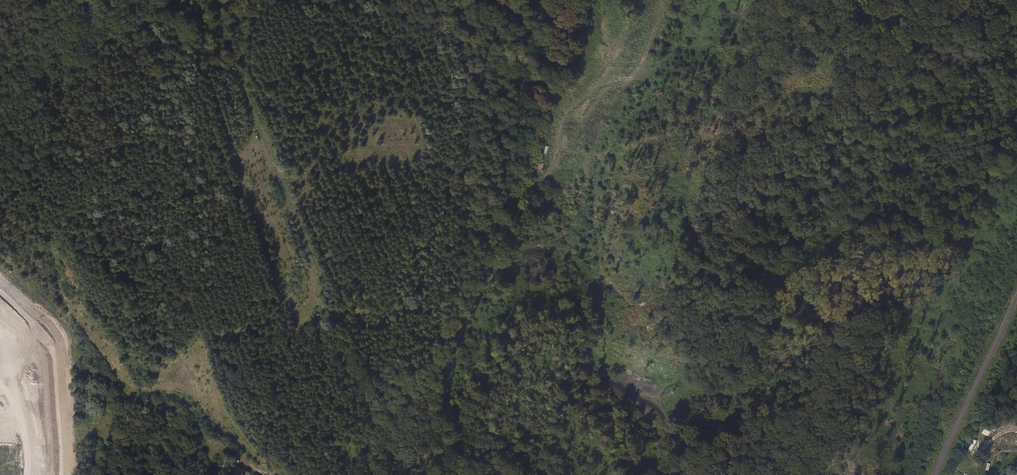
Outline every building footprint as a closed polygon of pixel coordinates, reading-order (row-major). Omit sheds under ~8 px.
[(228,473),(231,474),(243,474),(245,473),(236,464),(228,473)]
